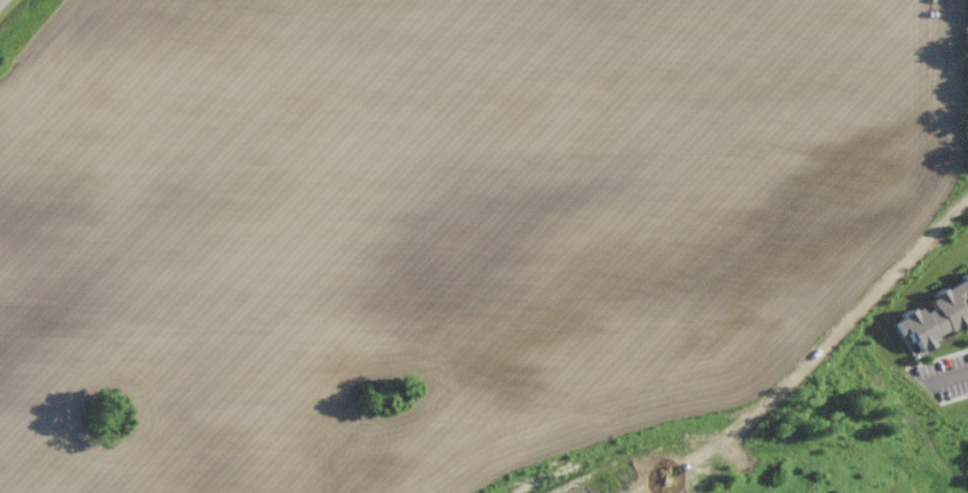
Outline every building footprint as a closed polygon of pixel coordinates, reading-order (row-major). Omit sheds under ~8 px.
[(961,312),(967,322),(967,325),(966,326),(965,323),(956,329),(955,328),(950,331),(948,327),(938,334),(940,337),(932,342),(933,343),(922,351),(913,338),(911,340),(906,332),(902,334),(894,321),(902,316),(901,313),(912,306),(914,309),(919,306),(923,313),(934,306),(930,299),(935,296),(933,294),(944,287),(946,290),(964,278),(962,276),(967,272),(967,297),(967,296),(959,301),(964,310),(961,312)]
